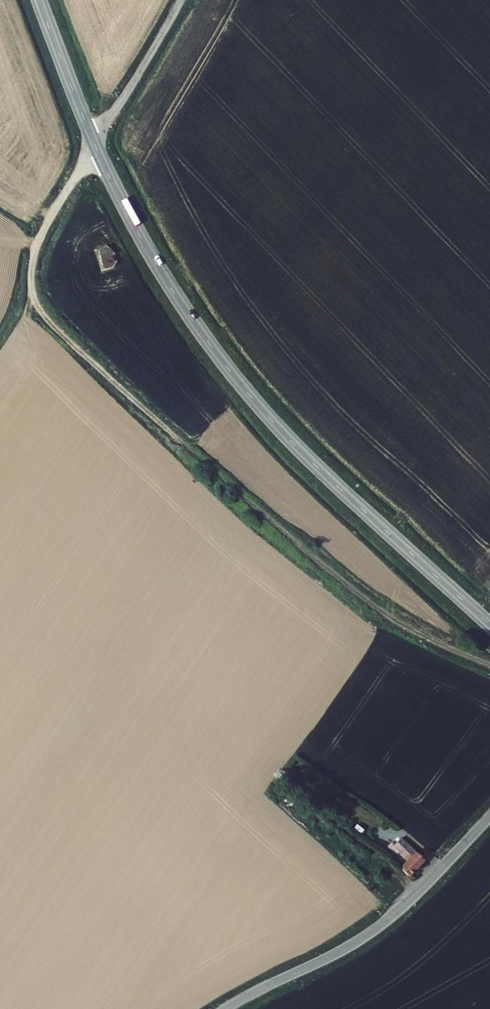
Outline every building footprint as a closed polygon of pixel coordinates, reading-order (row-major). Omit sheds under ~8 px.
[(97,250),(103,270),(116,266),(110,247),(97,250)] [(406,880),(422,863),(398,841),(390,848),(401,859),(392,867),(406,880)]
